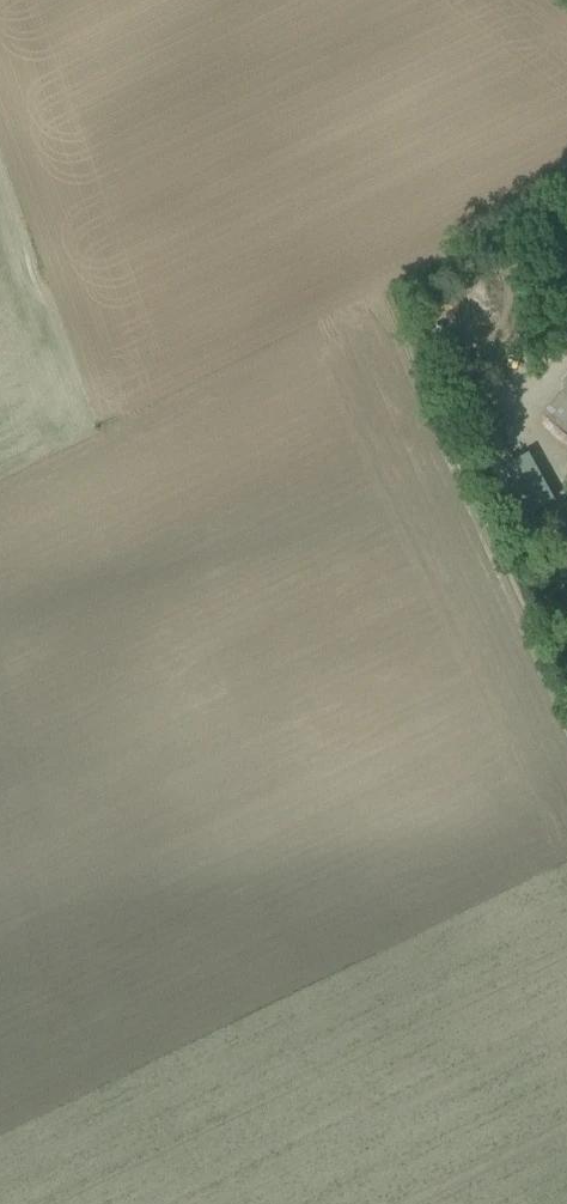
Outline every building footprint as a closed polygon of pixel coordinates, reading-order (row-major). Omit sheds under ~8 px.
[(495,462),(514,510),(546,498),(527,450),(495,462)] [(566,529),(566,498),(564,495),(548,514),(566,530),(566,529)]
